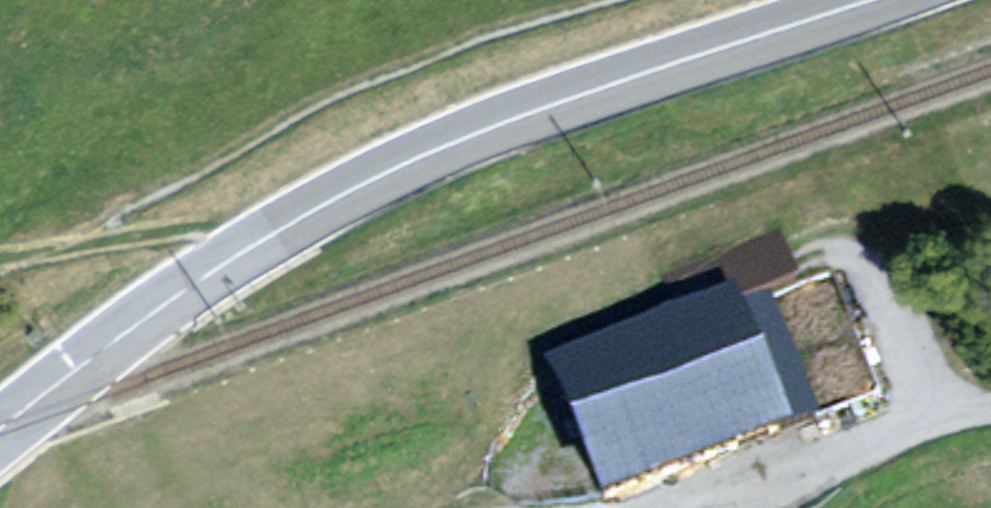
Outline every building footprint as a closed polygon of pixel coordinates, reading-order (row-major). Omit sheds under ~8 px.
[(784,294),(575,374),(622,496),(741,450),(831,416),(784,294)]
